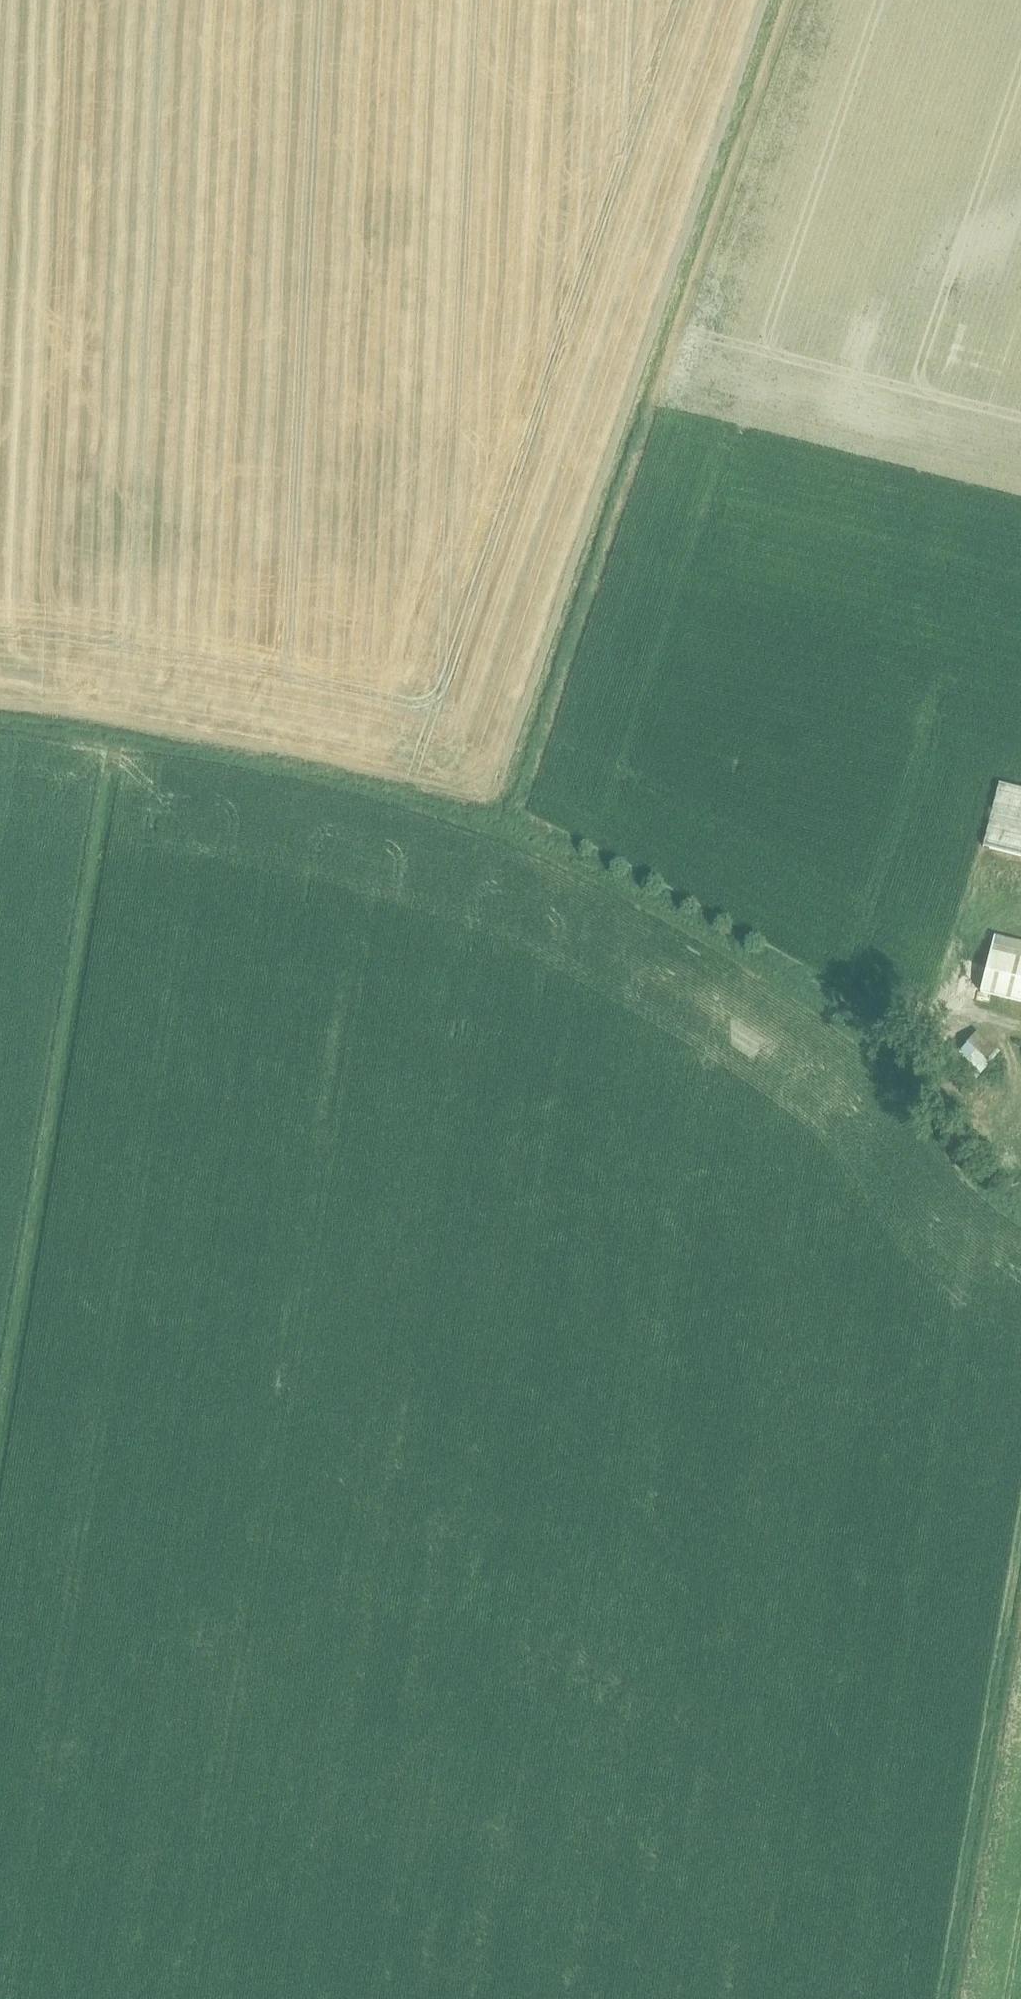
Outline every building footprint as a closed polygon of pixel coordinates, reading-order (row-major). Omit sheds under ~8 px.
[(999,784),(983,847),(1020,857),(1020,790),(999,784)] [(980,993),(1020,1003),(1020,943),(994,936),(980,993)] [(973,1040),(947,1070),(967,1088),(994,1059),(973,1040)]
